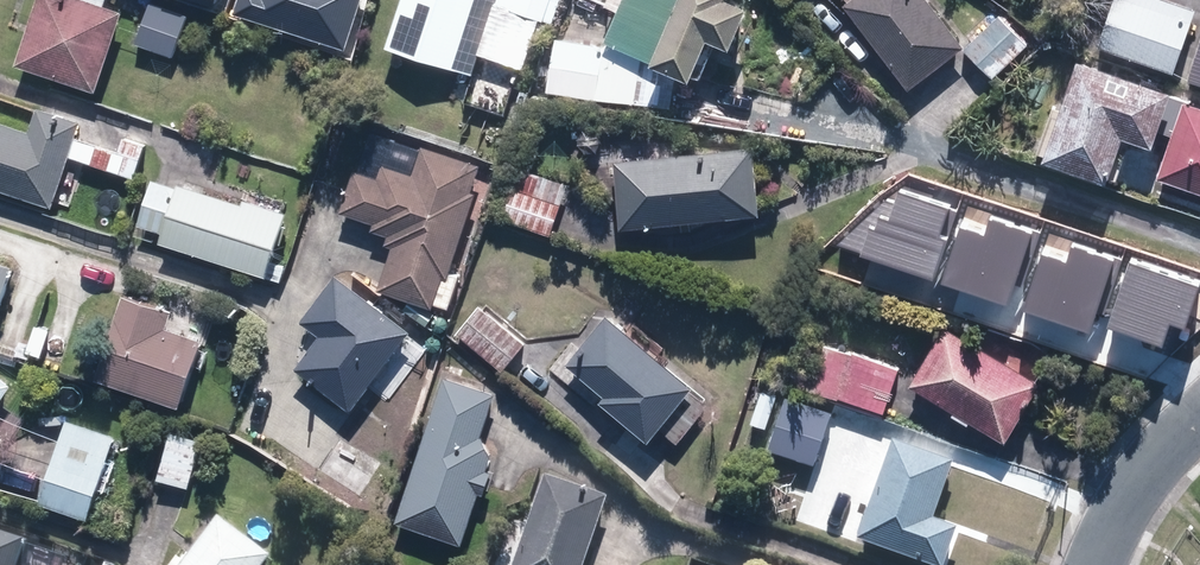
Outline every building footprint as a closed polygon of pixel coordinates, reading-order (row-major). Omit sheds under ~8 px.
[(94,0),(41,0),(19,62),(97,90),(125,11),(94,0)] [(235,16),(345,52),(362,0),(240,0),(235,16)] [(391,44),(474,72),(497,5),(553,24),(561,0),(406,0),(391,44)] [(551,91),(637,104),(644,56),(695,79),(714,36),(735,45),(753,5),(742,0),(626,0),(608,41),(612,42),(607,47),(558,39),(551,91)] [(931,0),(855,0),(848,5),(912,88),(967,46),(931,0)] [(1173,0),(1116,0),(1100,43),(1174,70),(1196,8),(1173,0)] [(188,14),(156,3),(142,43),(174,54),(188,14)] [(1029,40),(1001,14),(967,52),(996,78),(1029,40)] [(1189,78),(1199,81),(1199,43),(1189,78)] [(1176,90),(1082,58),(1048,157),(1112,179),(1127,134),(1157,144),(1176,90)] [(1187,103),(1166,164),(1199,175),(1199,108),(1187,103)] [(41,107),(32,131),(0,120),(0,188),(54,206),(83,121),(41,107)] [(754,146),(618,160),(625,228),(761,215),(754,146)] [(428,147),(419,174),(389,164),(384,179),(357,170),(344,210),(371,219),(371,222),(401,231),(382,289),(437,307),(482,165),(428,147)] [(507,217),(555,235),(572,188),(525,171),(507,217)] [(183,182),(163,241),(271,277),(291,217),(183,182)] [(936,282),(961,205),(902,186),(898,199),(884,199),(836,245),(860,253),(859,257),(936,282)] [(1021,288),(1040,230),(991,214),(987,225),(963,217),(940,285),(1008,306),(1015,286),(1021,288)] [(1103,316),(1122,258),(1073,242),(1070,252),(1045,244),(1023,312),(1090,334),(1097,314),(1103,316)] [(1132,255),(1108,328),(1163,345),(1169,326),(1185,332),(1199,286),(1199,277),(1132,255)] [(0,260),(0,308),(14,265),(0,260)] [(301,368),(354,407),(412,330),(338,276),(304,322),(324,336),(301,368)] [(100,376),(184,405),(207,338),(170,325),(175,309),(128,293),(100,376)] [(526,343),(483,305),(460,331),(503,369),(526,343)] [(695,386),(611,314),(571,361),(655,433),(695,386)] [(950,327),(916,384),(1007,438),(1041,382),(950,327)] [(812,341),(798,383),(887,410),(900,368),(812,341)] [(14,384),(0,374),(0,403),(14,384)] [(498,391),(449,375),(401,521),(464,542),(493,453),(480,449),(498,391)] [(789,396),(773,448),(818,462),(834,410),(789,396)] [(91,518),(117,433),(71,419),(45,504),(91,518)] [(343,438),(320,473),(361,499),(384,464),(343,438)] [(961,526),(937,518),(957,461),(896,440),(861,541),(930,564),(947,564),(961,526)] [(610,495),(551,475),(520,564),(586,564),(610,495)] [(276,555),(223,517),(187,564),(269,564),(276,555)] [(32,548),(0,537),(0,564),(26,564),(32,548)]
